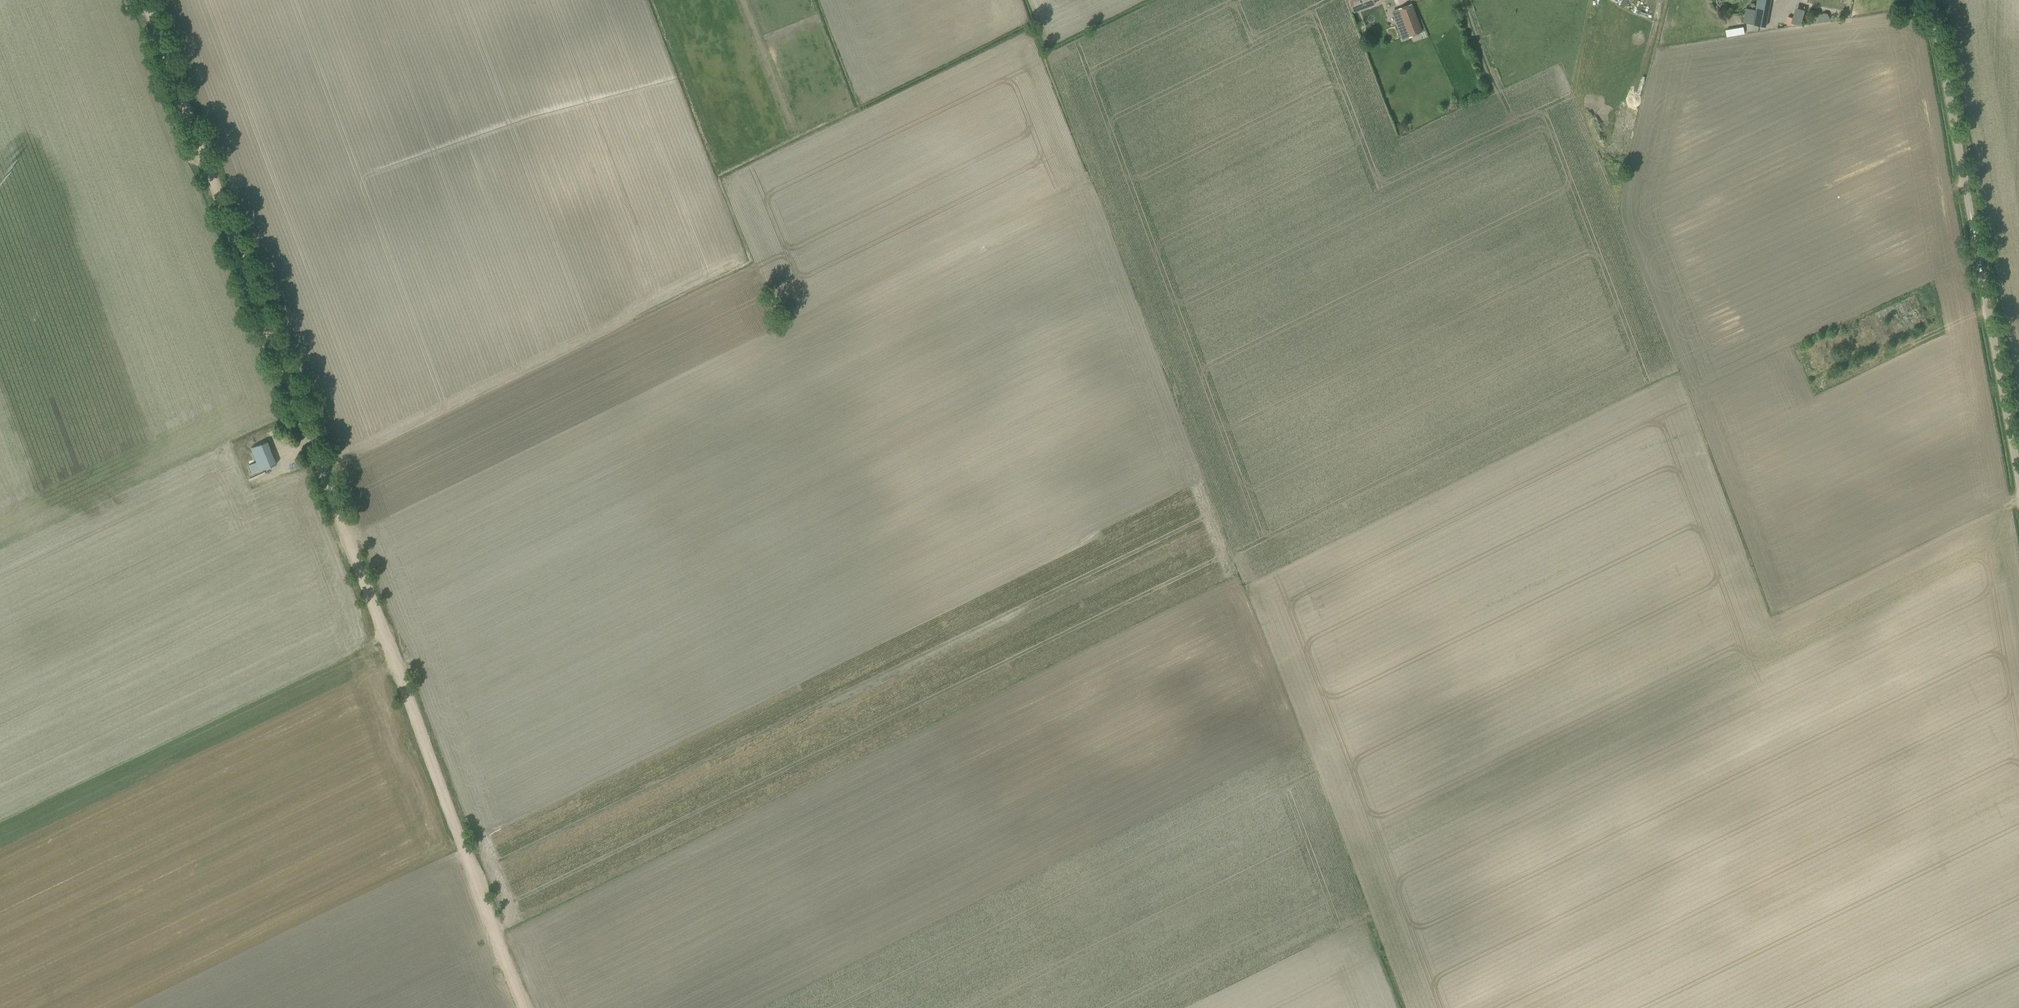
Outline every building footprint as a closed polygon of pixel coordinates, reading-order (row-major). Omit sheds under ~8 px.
[(1352,6),(1355,12),(1364,8),(1362,2),(1367,0),(1350,0),(1352,6)] [(1752,24),(1765,27),(1770,0),(1757,0),(1752,24)] [(1422,31),(1411,4),(1400,8),(1405,22),(1398,24),(1403,38),(1422,31)] [(1912,15),(1910,4),(1901,5),(1903,16),(1912,15)] [(1818,17),(1817,23),(1830,21),(1830,17),(1828,14),(1828,13),(1823,12),(1823,13),(1820,14),(1818,17)] [(251,447),(256,461),(249,464),(252,473),(276,463),(267,440),(251,447)]
